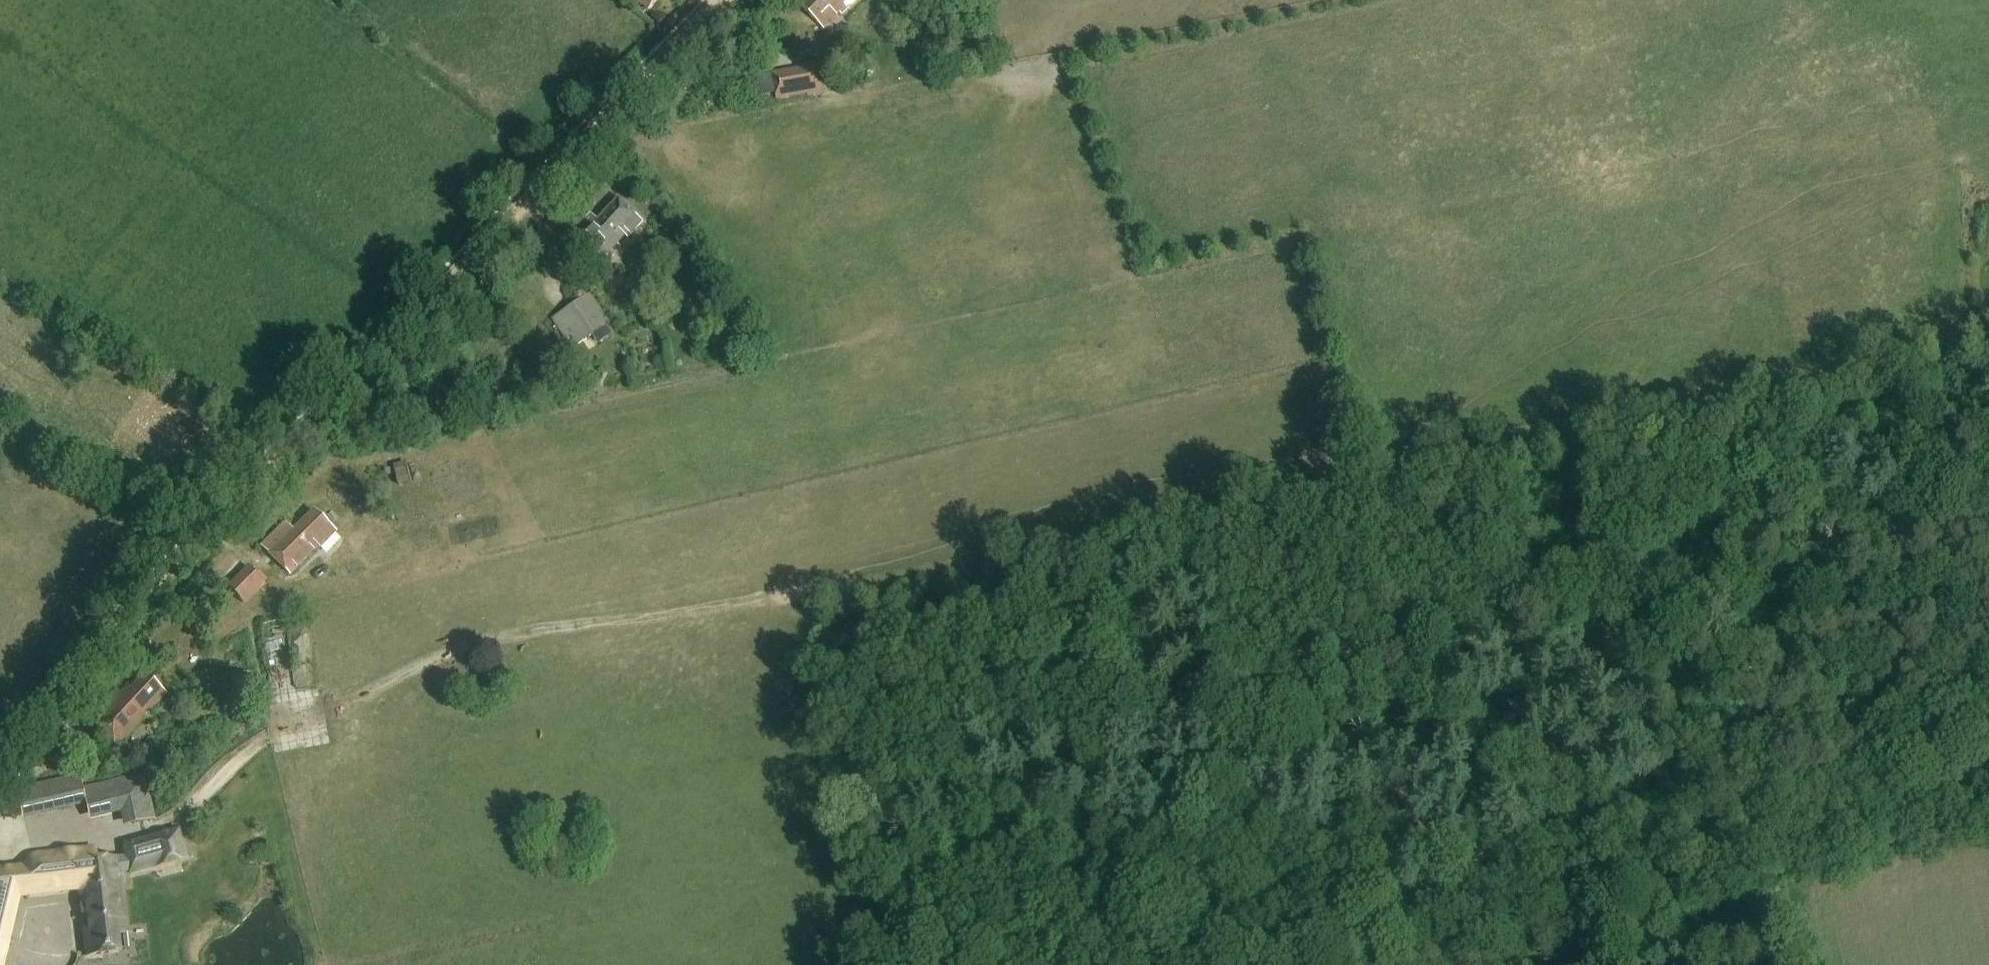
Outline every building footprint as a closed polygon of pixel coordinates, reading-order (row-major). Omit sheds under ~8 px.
[(649,12),(659,0),(634,0),(649,12)] [(825,30),(844,11),(846,13),(859,0),(795,0),(825,30)] [(984,30),(978,38),(986,44),(992,36),(984,30)] [(803,68),(773,73),(778,101),(809,96),(809,97),(824,95),(818,61),(802,63),(803,68)] [(598,223),(590,215),(570,237),(600,264),(625,236),(628,239),(643,222),(619,200),(598,223)] [(574,351),(596,336),(600,343),(614,334),(609,326),(612,324),(592,293),(553,319),(574,351)] [(405,462),(394,465),(398,481),(410,478),(405,462)] [(292,531),(283,523),(260,547),(291,575),(318,547),(320,550),(336,534),(311,510),(292,531)] [(245,566),(226,586),(246,605),(265,584),(245,566)] [(124,685),(89,724),(117,749),(144,719),(142,716),(147,711),(150,714),(166,696),(143,675),(130,690),(124,685)] [(14,764),(31,779),(61,746),(44,730),(14,764)] [(16,790),(23,820),(85,805),(79,776),(16,790)] [(0,871),(0,964),(3,964),(18,902),(83,893),(92,961),(124,957),(122,939),(127,938),(120,888),(125,888),(122,869),(129,868),(129,869),(185,854),(177,825),(123,840),(126,858),(97,862),(95,849),(29,855),(22,870),(0,871)]
